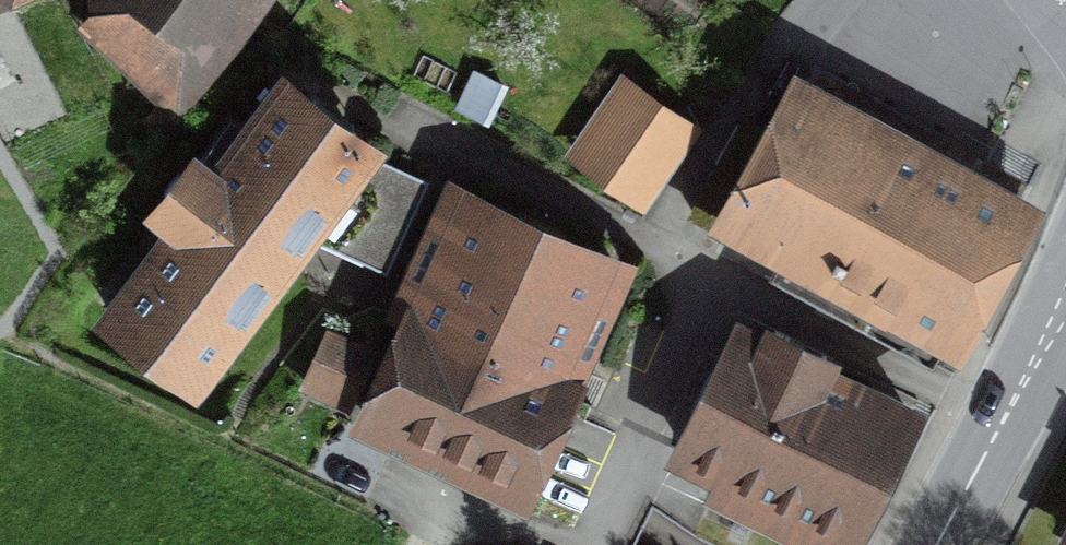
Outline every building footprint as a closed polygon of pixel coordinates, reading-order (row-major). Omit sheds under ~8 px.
[(97,12),(201,91),(271,0),(106,0),(97,12)] [(358,148),(286,94),(119,315),(192,371),(300,229),(385,269),(425,182),(358,148)] [(631,95),(587,157),(634,190),(678,128),(631,95)] [(1016,210),(800,95),(773,144),(737,125),(716,164),(723,167),(696,217),(822,284),(832,266),(882,292),(863,328),(933,365),(1016,210)] [(616,264),(462,193),(401,324),(555,395),(586,329),(616,264)] [(555,395),(401,324),(364,406),(518,476),(537,435),(555,395)] [(742,333),(683,451),(850,534),(905,415),(819,371),(827,355),(773,328),(765,344),(742,333)] [(373,352),(328,331),(304,382),(350,403),(373,352)]
